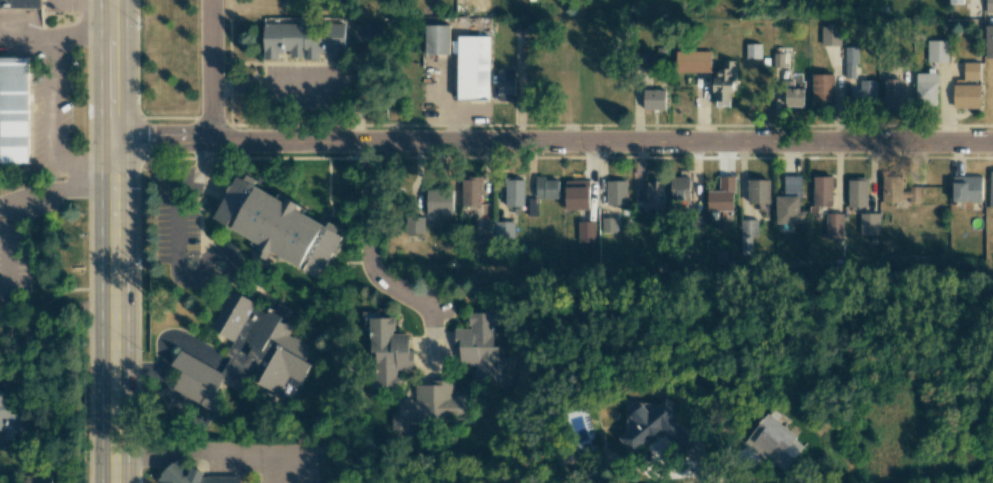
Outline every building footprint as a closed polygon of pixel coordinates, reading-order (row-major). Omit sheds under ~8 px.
[(41,0),(0,0),(0,8),(41,8),(41,0)] [(489,12),(489,0),(468,0),(468,12),(489,12)] [(353,24),(354,44),(382,44),(381,23),(353,24)] [(263,24),(263,60),(278,60),(278,52),(289,52),(289,59),(318,59),(318,52),(329,52),(330,57),(344,57),(344,24),(263,24)] [(449,54),(449,25),(425,25),(426,55),(449,54)] [(985,25),(985,58),(992,58),(992,25),(985,25)] [(821,46),(840,46),(840,26),(820,26),(821,46)] [(488,36),(457,37),(458,100),(489,99),(488,36)] [(948,41),(927,41),(927,62),(948,62),(948,41)] [(536,81),(555,81),(556,45),(537,44),(536,81)] [(746,58),(760,58),(760,44),(745,44),(746,58)] [(856,47),(845,47),(845,78),(856,78),(856,47)] [(710,51),(675,51),(676,73),(711,72),(710,51)] [(28,163),(27,57),(0,57),(0,163),(28,163)] [(733,61),(723,61),(723,69),(714,69),(713,105),(733,106),(733,61)] [(963,80),(979,80),(979,62),(964,62),(963,80)] [(497,101),(515,101),(515,70),(497,70),(497,101)] [(915,74),(916,105),(938,105),(937,73),(915,74)] [(834,74),(812,74),(812,103),(833,103),(834,74)] [(626,102),(625,78),(613,78),(613,82),(604,82),(604,102),(626,102)] [(883,79),(884,107),(901,107),(901,79),(883,79)] [(876,81),(859,80),(859,89),(851,89),(851,103),(875,103),(876,81)] [(953,85),(953,108),(980,108),(979,85),(953,85)] [(784,107),(803,107),(804,89),(785,88),(784,107)] [(643,109),(664,110),(665,90),(643,90),(643,109)] [(321,278),(343,232),(326,225),(328,222),(253,187),(257,179),(246,174),(244,180),(235,175),(214,221),(260,243),(255,254),(267,259),(270,254),(321,278)] [(480,205),(481,177),(461,176),(460,204),(480,205)] [(707,211),(733,211),(733,176),(718,176),(718,191),(707,191),(707,211)] [(800,176),(782,176),(783,195),(801,194),(800,176)] [(831,176),(812,176),(812,206),(831,207),(831,176)] [(952,201),(981,202),(981,176),(952,176),(952,201)] [(689,177),(670,177),(670,200),(689,200),(689,177)] [(558,199),(558,178),(535,179),(535,199),(558,199)] [(847,206),(867,207),(867,179),(847,178),(847,206)] [(504,180),(503,206),(523,207),(524,180),(504,180)] [(589,181),(565,180),(564,209),(589,210),(589,181)] [(626,180),(606,181),(606,206),(627,205),(626,180)] [(769,204),(770,180),(748,180),(747,204),(769,204)] [(881,202),(901,203),(902,180),(882,180),(881,202)] [(646,181),(645,209),(663,210),(664,182),(646,181)] [(451,215),(452,190),(426,189),(425,214),(451,215)] [(775,224),(805,223),(805,211),(798,211),(798,196),(775,196),(775,224)] [(842,239),(842,213),(825,213),(824,239),(842,239)] [(878,235),(878,213),(859,213),(858,235),(878,235)] [(423,217),(404,217),(404,234),(423,234),(423,217)] [(616,217),(601,218),(602,233),(616,232),(616,217)] [(756,219),(739,220),(739,254),(750,254),(750,237),(757,237),(756,219)] [(514,222),(494,221),(493,239),(514,239),(514,222)] [(578,242),(595,242),(595,221),(577,221),(578,242)] [(165,390),(216,411),(222,396),(215,393),(224,372),(279,395),(287,376),(302,383),(310,363),(306,361),(313,344),(288,335),(292,326),(282,321),(284,316),(228,293),(212,330),(234,339),(221,370),(181,353),(165,390)] [(493,312),(468,312),(468,329),(454,329),(454,349),(459,349),(458,366),(473,366),(473,382),(496,383),(497,347),(492,347),(493,312)] [(371,318),(371,387),(399,387),(398,371),(413,371),(413,351),(408,351),(408,334),(394,334),(394,318),(371,318)] [(468,395),(451,395),(451,380),(431,380),(431,385),(415,385),(415,399),(391,399),(391,430),(406,430),(406,422),(468,422),(468,395)] [(5,412),(8,393),(0,391),(0,430),(5,431),(4,439),(15,441),(19,414),(5,412)] [(675,448),(689,436),(674,417),(678,413),(666,398),(648,413),(642,406),(629,417),(635,424),(618,438),(631,454),(652,436),(653,437),(661,430),(675,448)] [(781,472),(805,445),(779,422),(784,417),(773,408),(745,440),(781,472)] [(203,477),(203,469),(182,469),(182,465),(161,466),(162,482),(239,482),(239,476),(203,477)]
